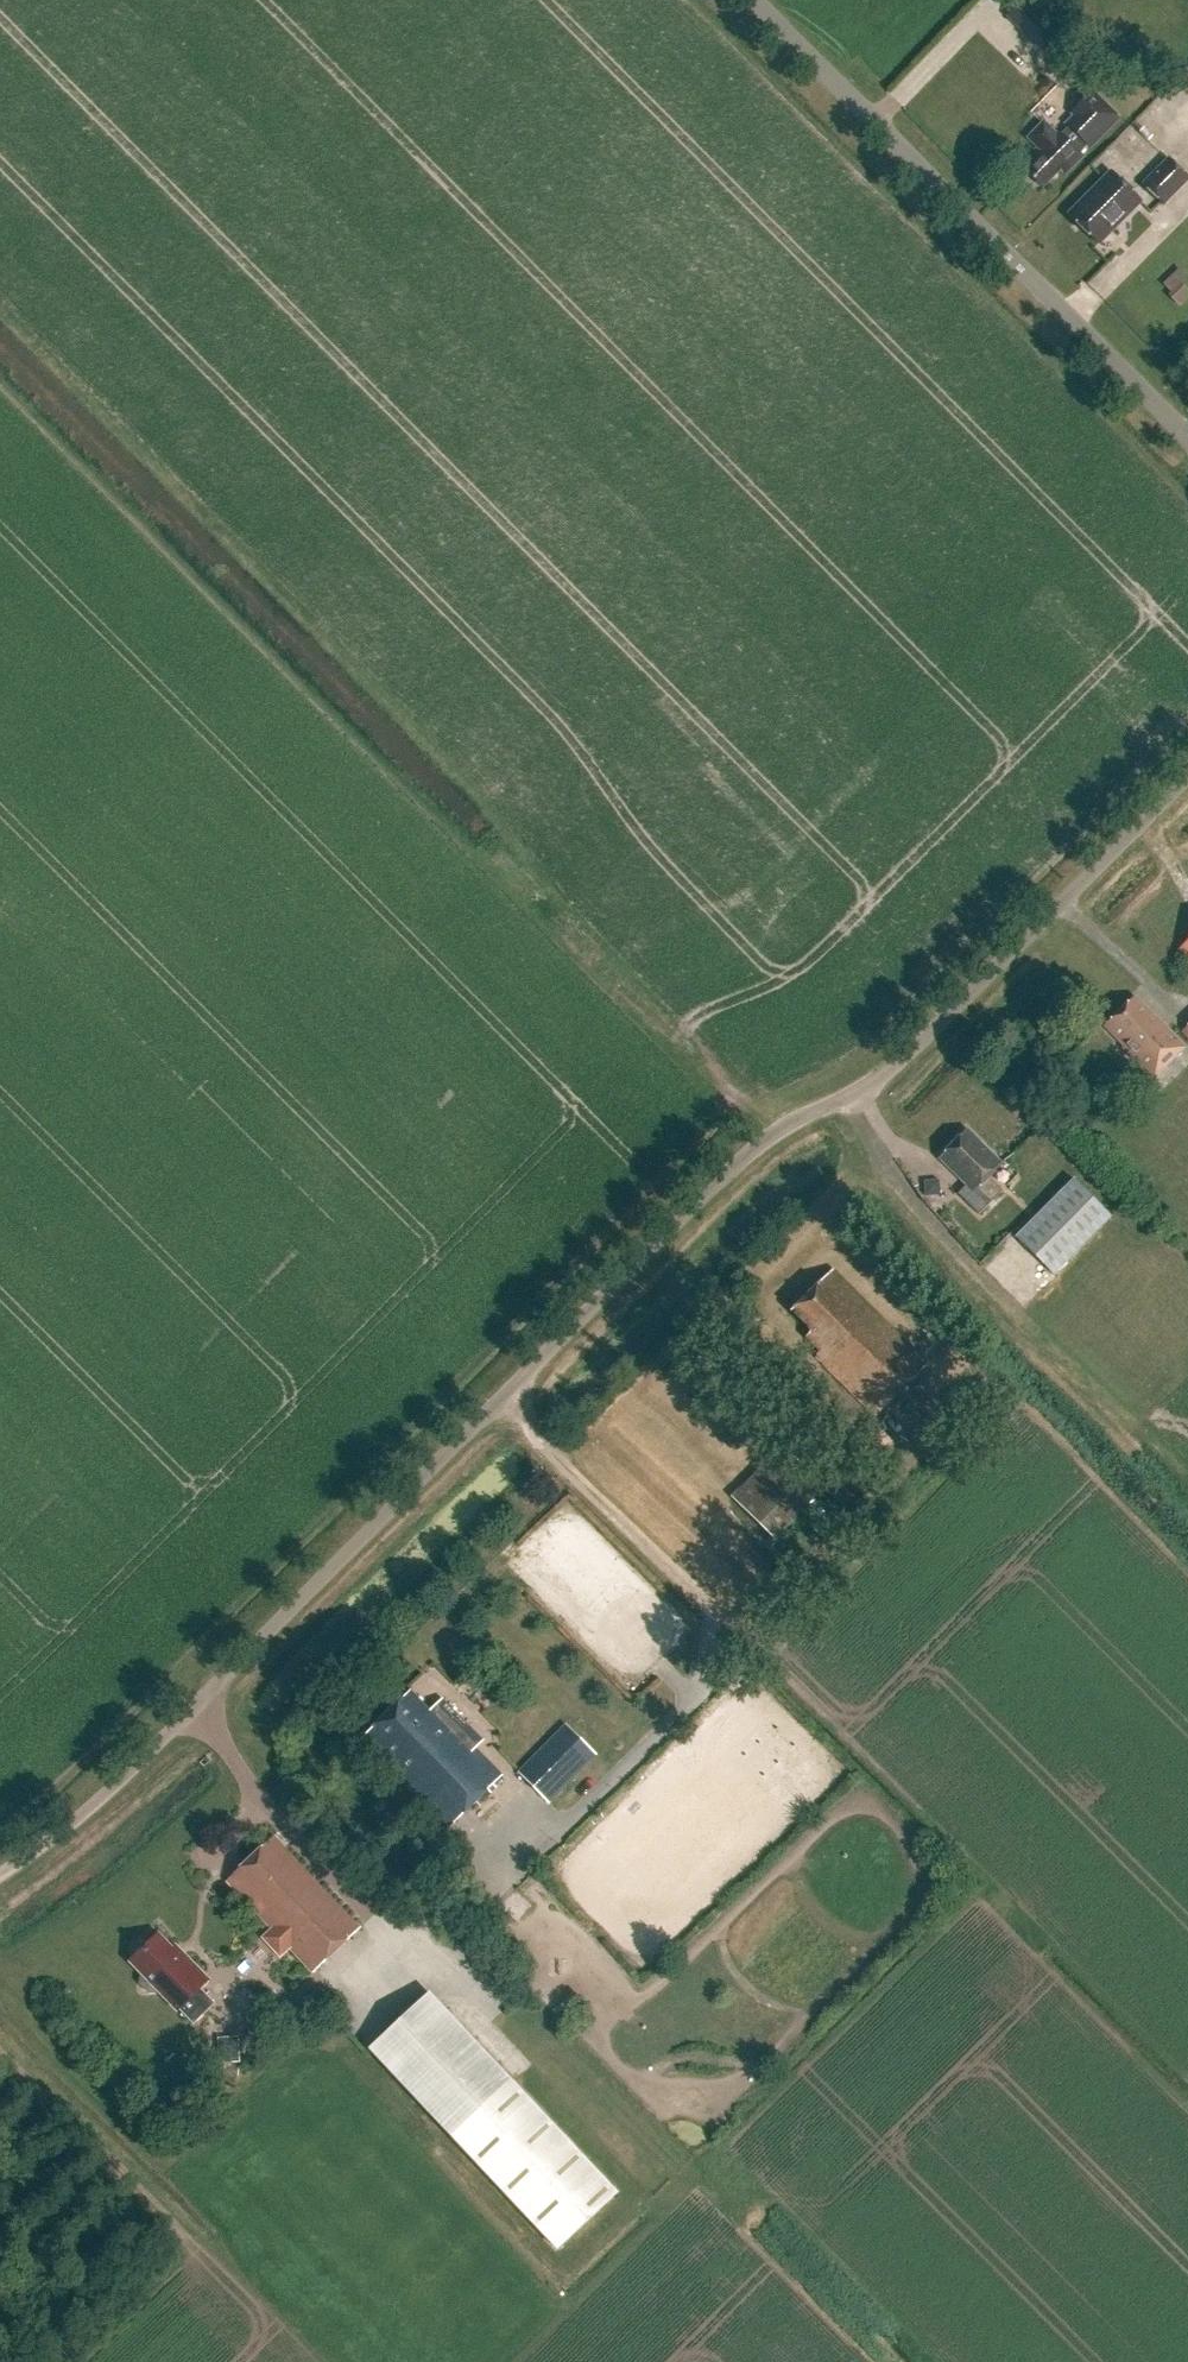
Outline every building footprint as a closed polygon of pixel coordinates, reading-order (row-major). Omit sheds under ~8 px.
[(1030,167),(1025,171),(1042,189),(1060,171),(1065,175),(1083,157),(1080,154),(1087,146),(1090,149),(1119,120),(1092,94),(1071,115),(1074,117),(1066,126),(1072,132),(1064,139),(1056,131),(1053,133),(1044,124),(1028,139),(1038,149),(1025,162),(1030,167)] [(1144,185),(1165,207),(1187,184),(1187,176),(1170,159),(1144,185)] [(1111,175),(1070,216),(1100,245),(1141,204),(1111,175)] [(1178,952),(1187,963),(1187,942),(1178,952)] [(1183,1049),(1134,999),(1105,1027),(1126,1048),(1124,1050),(1152,1079),(1183,1049)] [(979,1216),(1002,1192),(988,1178),(1000,1166),(966,1133),(941,1158),(968,1185),(958,1195),(979,1216)] [(1074,1180),(1016,1239),(1053,1276),(1111,1217),(1074,1180)] [(876,1418),(928,1365),(833,1270),(791,1312),(812,1332),(806,1339),(821,1353),(816,1358),(876,1418)] [(871,1421),(838,1454),(870,1486),(903,1453),(871,1421)] [(775,1541),(826,1490),(782,1446),(731,1498),(775,1541)] [(448,1831),(503,1777),(476,1750),(483,1743),(442,1701),(434,1708),(433,1706),(428,1710),(410,1692),(359,1741),(448,1831)] [(566,1725),(518,1773),(547,1803),(596,1755),(566,1725)] [(313,1974),(360,1929),(274,1838),(227,1882),(313,1974)] [(179,2010),(194,2026),(216,2004),(201,1989),(209,1981),(183,1954),(180,1957),(159,1936),(131,1964),(142,1976),(140,1980),(140,1986),(149,1995),(154,1995),(159,1993),(178,2012),(179,2010)] [(619,2195),(447,2011),(386,2070),(558,2253),(619,2195)] [(219,2041),(221,2067),(242,2065),(240,2039),(219,2041)]
